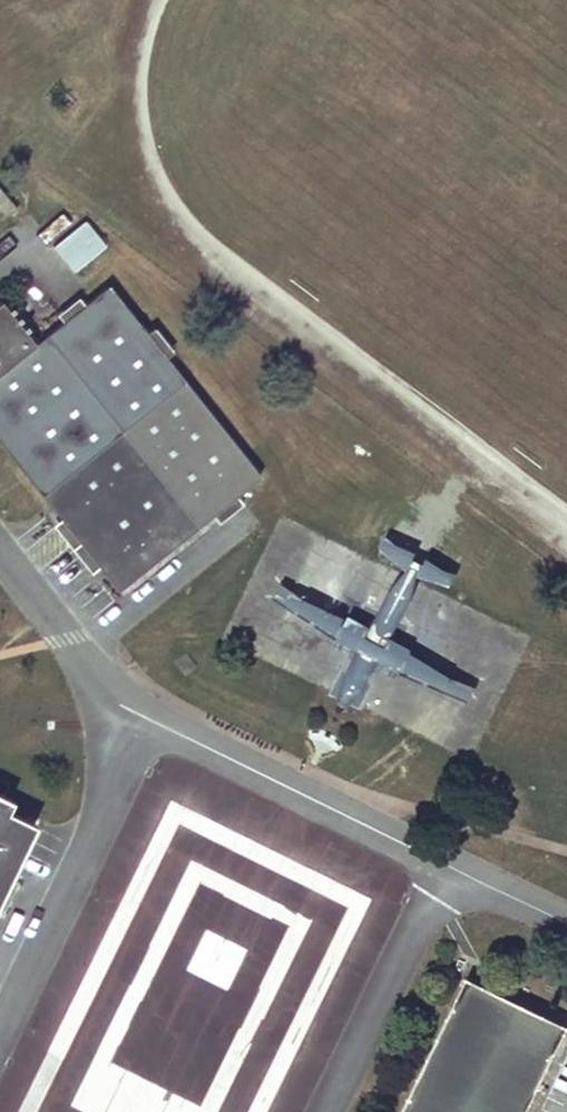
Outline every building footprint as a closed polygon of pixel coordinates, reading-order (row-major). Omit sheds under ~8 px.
[(84,217),(51,243),(73,271),(106,244),(84,217)] [(120,587),(236,495),(263,474),(112,285),(95,299),(0,375),(0,439),(120,587)] [(34,819),(6,805),(10,795),(0,790),(0,888),(34,819)] [(302,1072),(242,1059),(240,1034),(254,1033),(251,1003),(244,1002),(240,1017),(225,1008),(230,983),(189,973),(191,995),(171,990),(168,963),(162,989),(151,983),(155,1014),(140,1036),(100,1027),(102,1045),(63,1108),(31,1111),(293,1111),(302,1072)] [(467,976),(401,1111),(531,1111),(566,1038),(566,1024),(467,976)]
